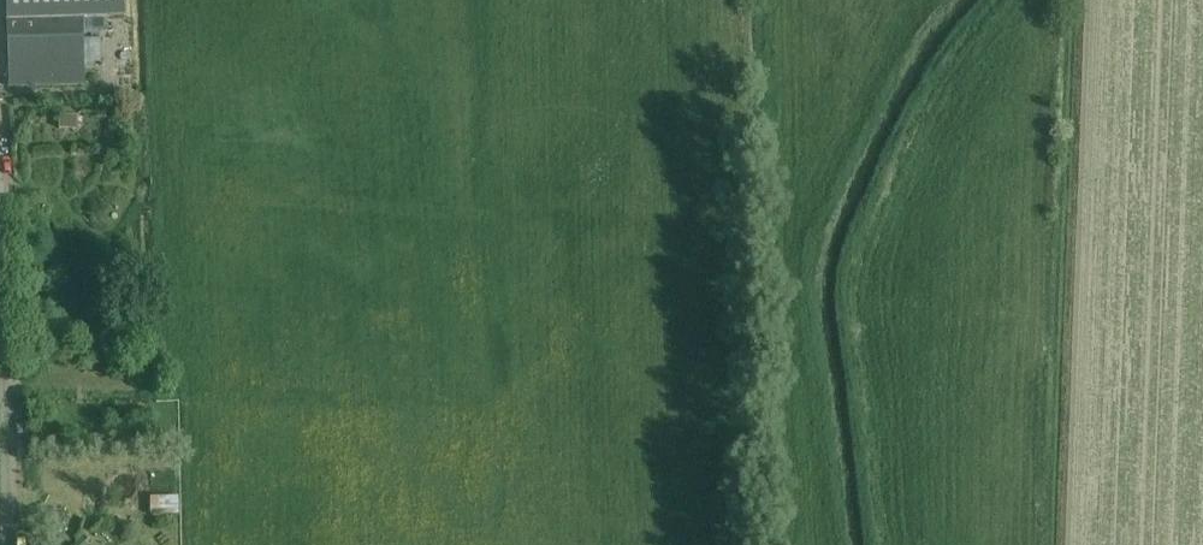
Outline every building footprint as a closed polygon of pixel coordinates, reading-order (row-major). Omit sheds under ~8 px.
[(9,87),(85,85),(83,33),(108,33),(108,18),(125,17),(124,0),(6,0),(9,87)] [(178,497),(151,498),(152,515),(178,515),(178,497)] [(62,513),(47,513),(48,532),(63,531),(62,513)]
